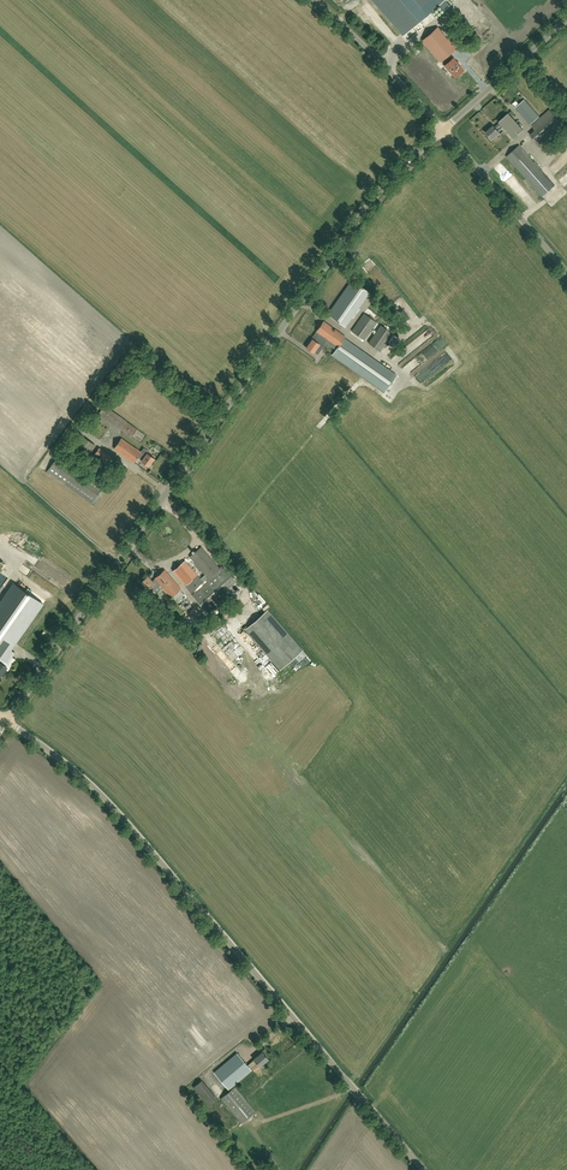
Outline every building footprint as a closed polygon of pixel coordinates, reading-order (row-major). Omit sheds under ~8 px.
[(403,36),(439,5),(444,11),(450,6),(444,0),(372,0),(403,36)] [(441,61),(442,60),(448,55),(456,48),(438,28),(423,41),(441,61)] [(453,57),(444,65),(453,75),(454,74),(456,77),(460,73),(461,74),(464,72),(463,71),(464,70),(453,57)] [(530,124),(539,116),(524,100),(515,108),(530,124)] [(540,145),(563,125),(549,109),(545,114),(531,126),(536,130),(530,135),(540,145)] [(514,138),(523,130),(509,113),(499,122),(499,123),(498,124),(501,128),(503,126),(514,138)] [(501,128),(498,124),(495,127),(493,125),(485,133),(491,139),(499,132),(498,131),(501,128)] [(542,196),(555,185),(519,145),(507,157),(542,196)] [(361,303),(344,291),(328,314),(329,314),(345,326),(361,303)] [(381,319),(389,315),(385,308),(377,312),(381,319)] [(365,340),(377,322),(364,313),(352,331),(365,340)] [(345,337),(324,321),(312,338),(313,339),(306,348),(314,353),(314,352),(318,354),(323,346),(322,345),(325,341),(327,342),(328,340),(338,347),(332,354),(383,391),(395,375),(344,338),(345,337)] [(380,351),(393,334),(381,325),(369,343),(380,351)] [(429,363),(439,352),(435,349),(425,360),(429,363)] [(126,421),(105,405),(99,414),(120,430),(121,429),(132,437),(137,429),(126,421)] [(74,446),(77,448),(84,437),(81,435),(74,446)] [(141,452),(121,438),(122,438),(121,438),(114,448),(114,449),(114,448),(134,462),(138,457),(142,460),(141,461),(149,466),(154,458),(148,453),(149,451),(144,448),(141,452)] [(104,486),(59,455),(47,472),(92,503),(104,486)] [(208,579),(220,569),(201,547),(189,557),(208,579)] [(191,592),(203,582),(185,561),(173,571),(191,592)] [(224,567),(215,575),(207,582),(192,595),(208,613),(240,584),(224,567)] [(172,597),(181,589),(164,570),(155,578),(156,579),(153,582),(148,576),(141,582),(148,589),(150,592),(160,583),(172,597)] [(5,670),(3,668),(6,663),(8,663),(15,653),(5,646),(9,639),(13,642),(41,602),(15,584),(0,604),(0,677),(5,670)] [(179,601),(187,595),(182,590),(175,595),(179,601)] [(280,669),(303,650),(269,610),(246,629),(280,669)] [(260,1066),(269,1059),(262,1051),(254,1059),(254,1060),(247,1065),(237,1053),(214,1072),(229,1089),(230,1089),(231,1090),(221,1099),(241,1123),(256,1111),(235,1086),(232,1088),(231,1087),(251,1070),(250,1069),(257,1063),(260,1066)]
